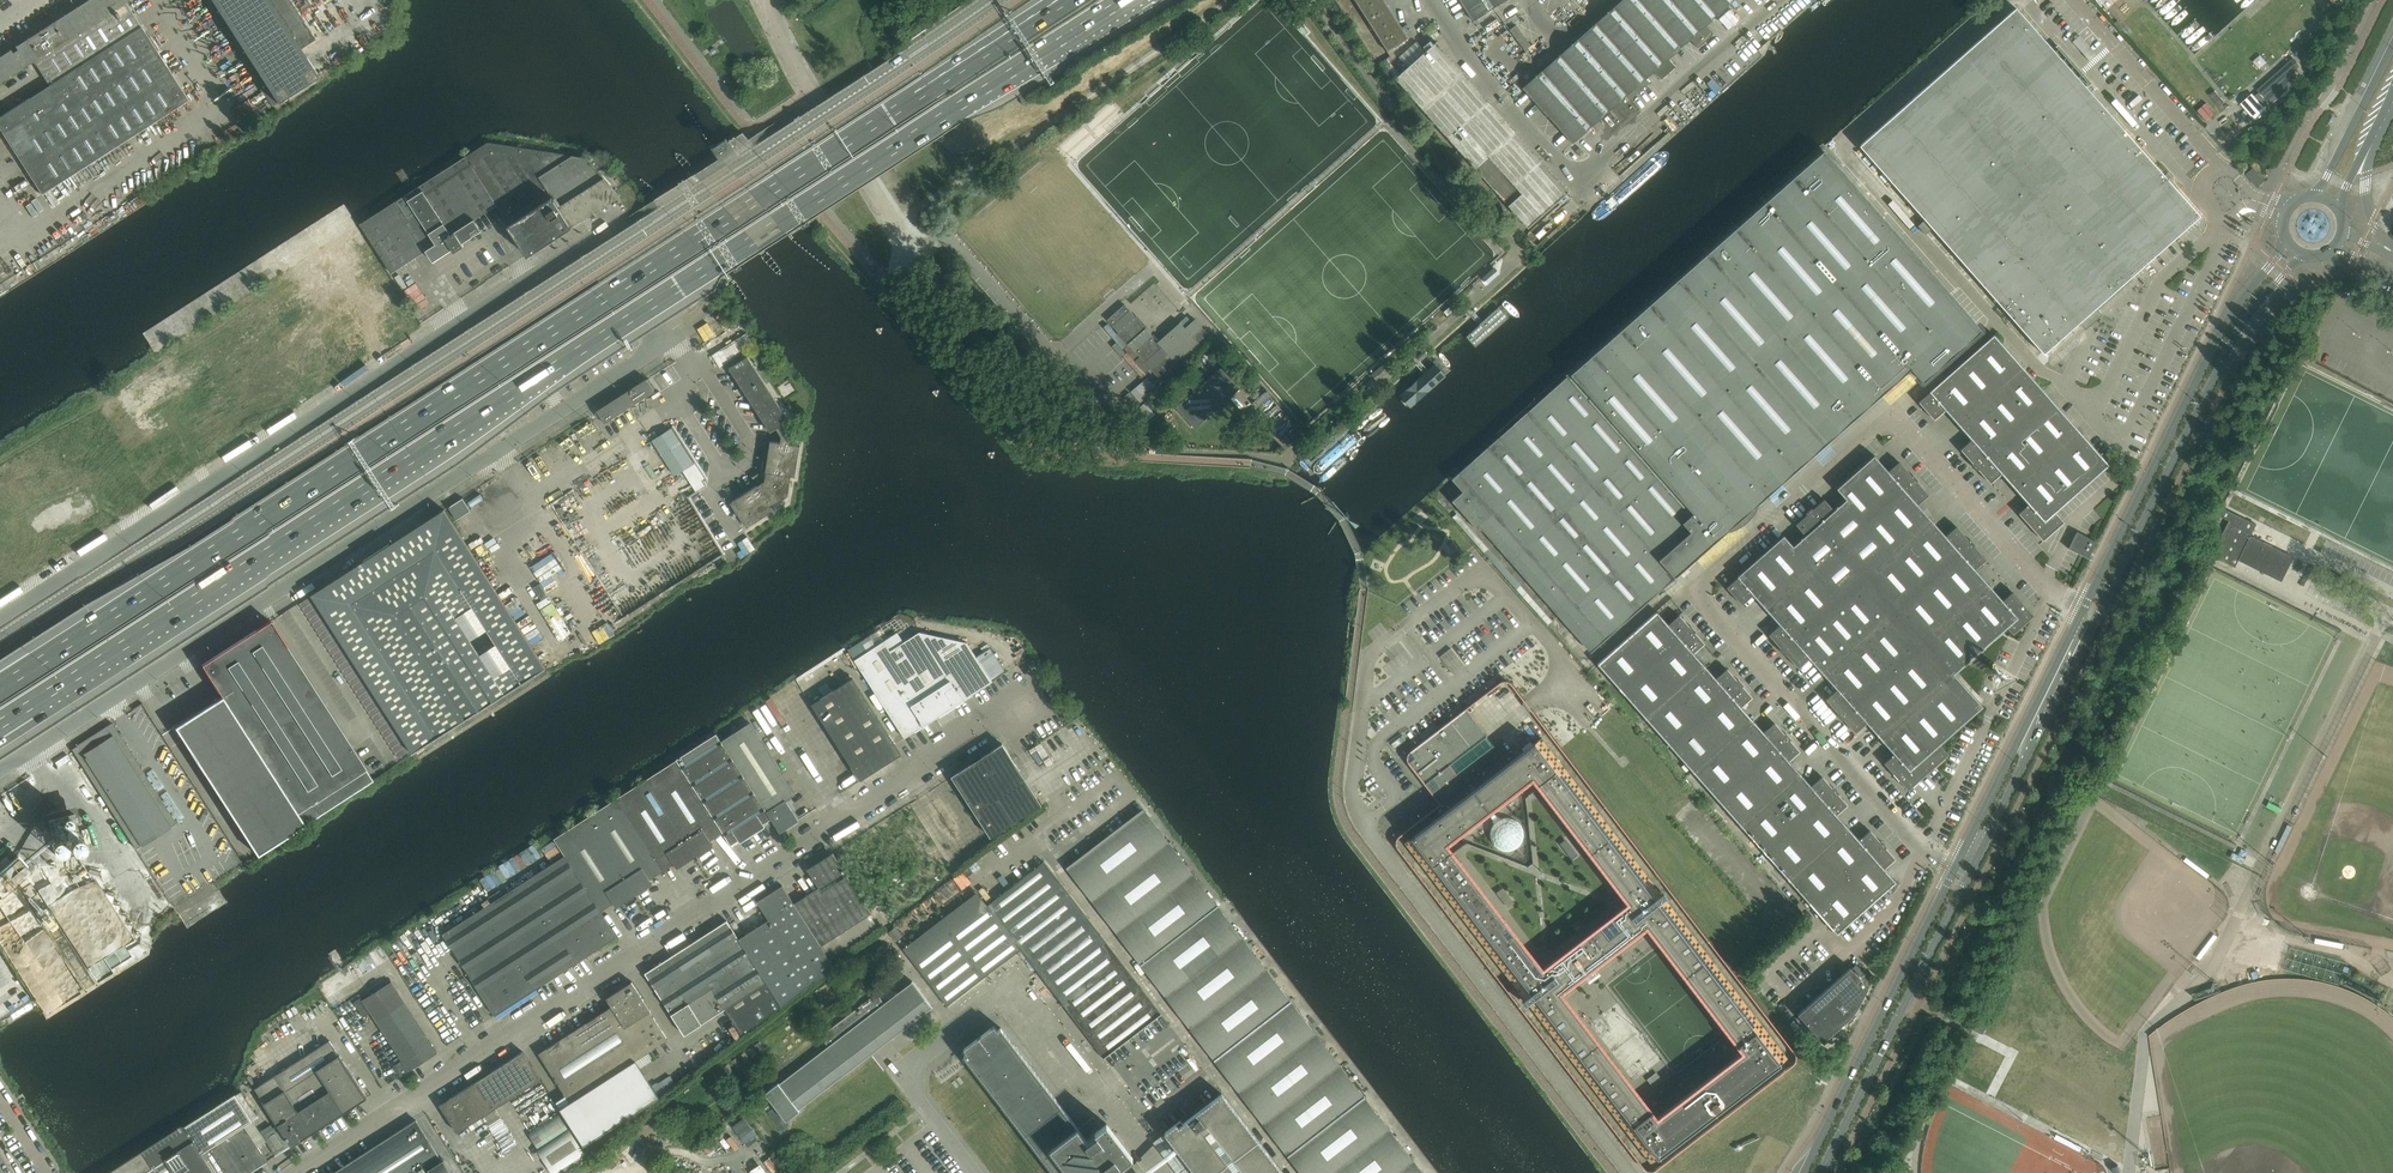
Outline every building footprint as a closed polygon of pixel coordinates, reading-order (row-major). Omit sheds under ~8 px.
[(0,56),(0,83),(23,69),(22,68),(27,65),(28,66),(34,62),(49,86),(0,117),(0,129),(42,194),(189,100),(124,0),(87,0),(15,46),(17,50),(13,53),(11,49),(0,56)] [(272,106),(317,77),(299,50),(314,40),(289,0),(204,0),(272,106)] [(1360,9),(1367,20),(1374,30),(1381,41),(1388,52),(1409,39),(1402,27),(1395,17),(1388,6),(1384,0),(1355,0),(1360,9)] [(1464,6),(1473,20),(1480,15),(1493,7),(1504,0),(1460,0),(1464,6)] [(1733,0),(1623,0),(1524,88),(1572,142),(1626,95),(1631,100),(1658,76),(1653,71),(1657,67),(1663,74),(1674,65),(1668,58),(1689,39),(1698,48),(1714,34),(1705,24),(1733,0)] [(2336,3),(2318,21),(2323,27),(2331,19),(2330,19),(2335,14),(2334,13),(2340,8),(2336,3)] [(2199,216),(2085,86),(2087,85),(2086,85),(2088,83),(2057,48),(2055,50),(2055,49),(2054,51),(2015,8),(1859,146),(1925,220),(1918,225),(1926,234),(1932,228),(2043,354),(2199,216)] [(1729,29),(1740,20),(1732,11),(1721,20),(1729,29)] [(1524,50),(1531,46),(1516,25),(1510,30),(1524,50)] [(2315,28),(2307,43),(2303,41),(2297,53),(2307,58),(2322,32),(2315,28)] [(1528,227),(1571,190),(1434,37),(1423,46),(1418,40),(1400,55),(1409,66),(1396,77),(1495,189),(1496,188),(1502,194),(1507,189),(1512,194),(1518,189),(1521,193),(1508,204),(1528,227)] [(2301,65),(2294,58),(2259,90),(2271,104),(2295,84),(2288,76),(2301,65)] [(1677,131),(1703,108),(1693,96),(1666,120),(1677,131)] [(2224,138),(2232,147),(2256,126),(2248,117),(2242,123),(2224,138)] [(718,155),(732,146),(727,138),(723,141),(722,141),(713,147),(714,148),(718,155)] [(528,256),(620,197),(621,197),(586,158),(488,142),(407,195),(359,225),(391,274),(426,251),(434,262),(453,249),(455,252),(464,246),(463,243),(482,231),(475,220),(497,206),(509,226),(508,226),(528,256)] [(1485,449),(1452,479),(1457,485),(1463,491),(1456,497),(1452,501),(1465,515),(1477,529),(1480,526),(1495,543),(1591,652),(1673,579),(1674,578),(1727,530),(1729,530),(1731,529),(1732,529),(1734,528),(1736,528),(1737,527),(1739,526),(1740,525),(1742,524),(1742,525),(1743,524),(1743,523),(1749,518),(1749,519),(1750,518),(1750,517),(1751,515),(1752,514),(1752,513),(1753,513),(1753,512),(1754,512),(1754,511),(1754,510),(1755,510),(1755,509),(1755,508),(1756,508),(1756,507),(1756,506),(1757,506),(1757,505),(1757,504),(1758,503),(1769,494),(1826,443),(1893,384),(1910,369),(1923,382),(1981,330),(1910,250),(1897,235),(1823,151),(1537,403),(1534,400),(1497,434),(1499,437),(1485,449)] [(2265,180),(2254,168),(2247,174),(2258,186),(2265,180)] [(1494,268),(1483,278),(1488,284),(1499,274),(1494,268)] [(1159,343),(1125,304),(1107,320),(1158,377),(1208,333),(1195,319),(1190,323),(1185,317),(1181,321),(1182,322),(1159,343)] [(1444,312),(1447,316),(1455,309),(1451,305),(1444,312)] [(1512,318),(1501,306),(1466,338),(1476,350),(1512,318)] [(1427,330),(1421,335),(1424,338),(1430,333),(1427,330)] [(2108,464),(2079,431),(1993,334),(1929,391),(1929,392),(1919,401),(1918,402),(1919,402),(1934,419),(1934,420),(1935,419),(1946,410),(1971,439),(1960,449),(1960,450),(1973,463),(1972,464),(1972,465),(1974,467),(1977,470),(1978,469),(1990,483),(1991,483),(2002,473),(2028,504),(2019,512),(2019,513),(2042,540),(2043,540),(2064,522),(2064,521),(2055,512),(2108,464)] [(720,348),(727,360),(751,346),(745,335),(720,348)] [(757,372),(748,357),(729,368),(741,386),(771,432),(776,429),(781,437),(780,442),(770,441),(765,473),(766,473),(765,481),(758,485),(757,485),(730,502),(747,528),(775,510),(772,506),(788,496),(791,477),(796,477),(801,445),(790,444),(791,436),(783,424),(789,420),(757,372)] [(1378,382),(1392,370),(1385,362),(1371,374),(1378,382)] [(1430,363),(1394,396),(1408,411),(1444,377),(1430,363)] [(1176,407),(1192,426),(1237,386),(1221,367),(1176,407)] [(1147,378),(1131,392),(1140,403),(1157,388),(1154,385),(1147,378)] [(644,380),(597,411),(597,412),(605,424),(653,393),(644,380)] [(1133,433),(1149,419),(1139,408),(1134,412),(1136,414),(1125,424),(1133,433)] [(580,436),(573,440),(577,446),(578,446),(584,455),(606,440),(593,420),(576,431),(580,436)] [(673,428),(652,441),(675,476),(695,463),(673,428)] [(2013,634),(2032,617),(2034,616),(2034,615),(2013,591),(2012,591),(2002,600),(1989,585),(1975,569),(1986,560),(1986,559),(1974,545),(1975,545),(1975,544),(1970,539),(1969,539),(1957,526),(1956,525),(1956,526),(1945,535),(1932,520),(1918,505),(1929,495),(1929,494),(1917,481),(1917,480),(1913,474),(1912,474),(1911,475),(1899,461),(1898,461),(1888,471),(1874,455),(1836,488),(1846,499),(1834,510),(1824,499),(1823,499),(1812,508),(1811,508),(1806,512),(1806,513),(1806,514),(1795,523),(1795,524),(1805,535),(1793,546),(1783,535),(1737,576),(1737,577),(1727,586),(1726,586),(1726,587),(1727,587),(1742,604),(1743,604),(1753,595),(1779,624),(1768,634),(1768,635),(1780,648),(1780,649),(1784,655),(1785,655),(1786,654),(1798,668),(1799,668),(1810,658),(1836,689),(1826,698),(1825,698),(1825,699),(1826,699),(1838,713),(1837,713),(1837,714),(1839,716),(1842,719),(1843,719),(1855,733),(1856,733),(1856,732),(1867,723),(1894,753),(1884,762),(1884,763),(1908,790),(1948,754),(1940,744),(1983,706),(1954,674),(2006,627),(2012,634),(2013,634)] [(508,499),(504,492),(494,477),(462,498),(462,499),(448,508),(456,520),(474,509),(480,518),(508,499)] [(2219,515),(2230,521),(2230,520),(2254,532),(2257,525),(2223,508),(2219,515)] [(546,669),(460,534),(444,509),(311,595),(413,754),(438,738),(546,669)] [(2288,554),(2270,545),(2272,541),(2256,533),(2254,537),(2252,536),(2254,532),(2230,520),(2230,521),(2213,555),(2236,567),(2242,555),(2278,573),(2288,554)] [(2069,548),(2088,558),(2096,541),(2077,532),(2069,548)] [(522,603),(511,608),(515,618),(526,613),(522,603)] [(1789,761),(1800,751),(1800,750),(1790,739),(1791,739),(1791,738),(1786,733),(1785,733),(1775,722),(1774,722),(1763,732),(1741,707),(1752,698),(1752,697),(1752,696),(1743,686),(1743,685),(1743,684),(1738,679),(1737,680),(1728,669),(1727,668),(1727,669),(1716,678),(1694,653),(1705,644),(1705,643),(1695,632),(1695,631),(1691,625),(1690,625),(1690,626),(1680,615),(1679,615),(1668,624),(1657,611),(1598,664),(1837,934),(1896,881),(1884,868),(1895,859),(1895,858),(1886,847),(1886,846),(1881,841),(1881,840),(1881,841),(1880,841),(1870,830),(1859,840),(1837,815),(1848,805),(1848,804),(1838,793),(1838,792),(1834,787),(1833,787),(1823,776),(1822,776),(1811,786),(1789,761)] [(202,665),(222,697),(198,712),(197,713),(175,727),(180,735),(257,855),(304,824),(372,781),(270,621),(202,665)] [(953,707),(992,682),(991,679),(1004,671),(990,649),(977,657),(967,643),(919,632),(890,651),(884,641),(855,660),(905,738),(934,719),(953,707)] [(1465,666),(1451,648),(1440,656),(1454,675),(1465,666)] [(853,678),(812,705),(861,781),(902,754),(853,678)] [(1409,763),(1425,784),(1473,747),(1487,736),(1466,709),(1452,720),(1411,751),(1416,758),(1409,763)] [(750,723),(721,741),(771,819),(780,833),(799,820),(786,800),(796,794),(750,723)] [(73,751),(136,850),(141,846),(141,847),(172,828),(171,827),(176,823),(112,724),(107,727),(107,726),(76,745),(78,748),(73,751)] [(771,819),(721,741),(717,734),(677,760),(677,761),(723,833),(731,845),(739,840),(740,842),(765,826),(764,824),(771,819)] [(1436,799),(1441,804),(1440,805),(1445,811),(1405,843),(1651,1163),(1787,1058),(1664,898),(1542,738),(1508,764),(1494,745),(1480,756),(1432,793),(1433,794),(1430,796),(1434,800),(1436,799)] [(972,763),(952,776),(991,837),(1042,805),(1002,743),(982,757),(984,760),(974,766),(972,763)] [(723,833),(677,761),(554,839),(565,856),(601,911),(614,903),(617,908),(622,905),(621,904),(648,887),(653,884),(650,880),(674,864),(677,869),(682,866),(681,865),(708,848),(709,849),(714,845),(711,841),(723,833)] [(46,825),(49,825),(53,841),(51,842),(55,855),(84,847),(81,834),(78,835),(75,821),(78,821),(74,807),(43,815),(46,825)] [(1144,810),(1068,869),(1301,1172),(1422,1172),(1144,810)] [(617,937),(601,911),(565,856),(554,839),(542,847),(553,863),(443,934),(495,1015),(617,937)] [(833,964),(879,929),(870,915),(872,914),(833,853),(807,869),(819,887),(794,903),(822,946),(833,964)] [(30,871),(17,856),(0,871),(0,893),(2,895),(30,871)] [(1161,1014),(1044,862),(988,905),(914,962),(947,1006),(952,1002),(1018,952),(1024,959),(1027,957),(1104,1058),(1161,1014)] [(834,966),(833,964),(822,946),(794,903),(782,885),(757,901),(769,919),(739,939),(782,1006),(783,1005),(782,1005),(833,966),(834,966)] [(782,1006),(739,939),(727,921),(645,973),(685,1035),(725,1009),(743,1036),(782,1006)] [(1851,1015),(1860,1001),(1867,987),(1866,986),(1862,981),(1866,976),(1856,964),(1851,969),(1850,967),(1798,1014),(1799,1015),(1819,1037),(1822,1041),(1851,1015)] [(364,1000),(403,1060),(395,1066),(401,1076),(437,1053),(392,982),(364,1000)] [(636,1060),(668,1040),(650,1012),(651,1011),(632,982),(607,998),(612,1007),(539,1054),(566,1096),(556,1102),(585,1146),(660,1097),(636,1060)] [(799,1110),(932,1008),(932,1009),(933,1008),(913,982),(912,982),(884,1004),(877,994),(821,1036),(829,1046),(779,1084),(779,1083),(766,1093),(786,1121),(800,1111),(799,1110)] [(1986,1027),(1976,1022),(1972,1029),(1982,1034),(1986,1027)] [(1136,1172),(1128,1161),(1133,1157),(1107,1123),(1102,1127),(1094,1117),(1079,1128),(1001,1028),(998,1030),(994,1026),(964,1048),(968,1053),(964,1056),(1055,1172),(1134,1172),(1136,1172)] [(283,1152),(367,1098),(330,1041),(255,1089),(279,1125),(263,1135),(276,1156),(283,1151),(283,1152)] [(480,1118),(541,1079),(523,1052),(440,1105),(458,1132),(475,1121),(478,1125),(482,1122),(480,1118)] [(647,1053),(638,1059),(642,1066),(651,1060),(647,1053)] [(257,1116),(242,1091),(185,1126),(203,1153),(210,1148),(210,1147),(212,1146),(213,1147),(245,1126),(253,1121),(252,1119),(257,1116)] [(1183,1124),(1181,1121),(1166,1132),(1197,1172),(1283,1172),(1222,1094),(1183,1124)] [(538,1149),(569,1130),(559,1114),(529,1133),(538,1149)] [(745,1117),(734,1125),(747,1142),(757,1133),(745,1117)] [(334,1172),(454,1172),(444,1158),(441,1159),(416,1120),(334,1172)] [(203,1153),(185,1126),(113,1172),(216,1172),(203,1153)] [(245,1126),(213,1147),(212,1146),(210,1147),(210,1148),(203,1153),(216,1172),(250,1172),(268,1161),(245,1126)] [(586,1153),(570,1129),(569,1130),(538,1150),(553,1172),(556,1172),(586,1153)]
